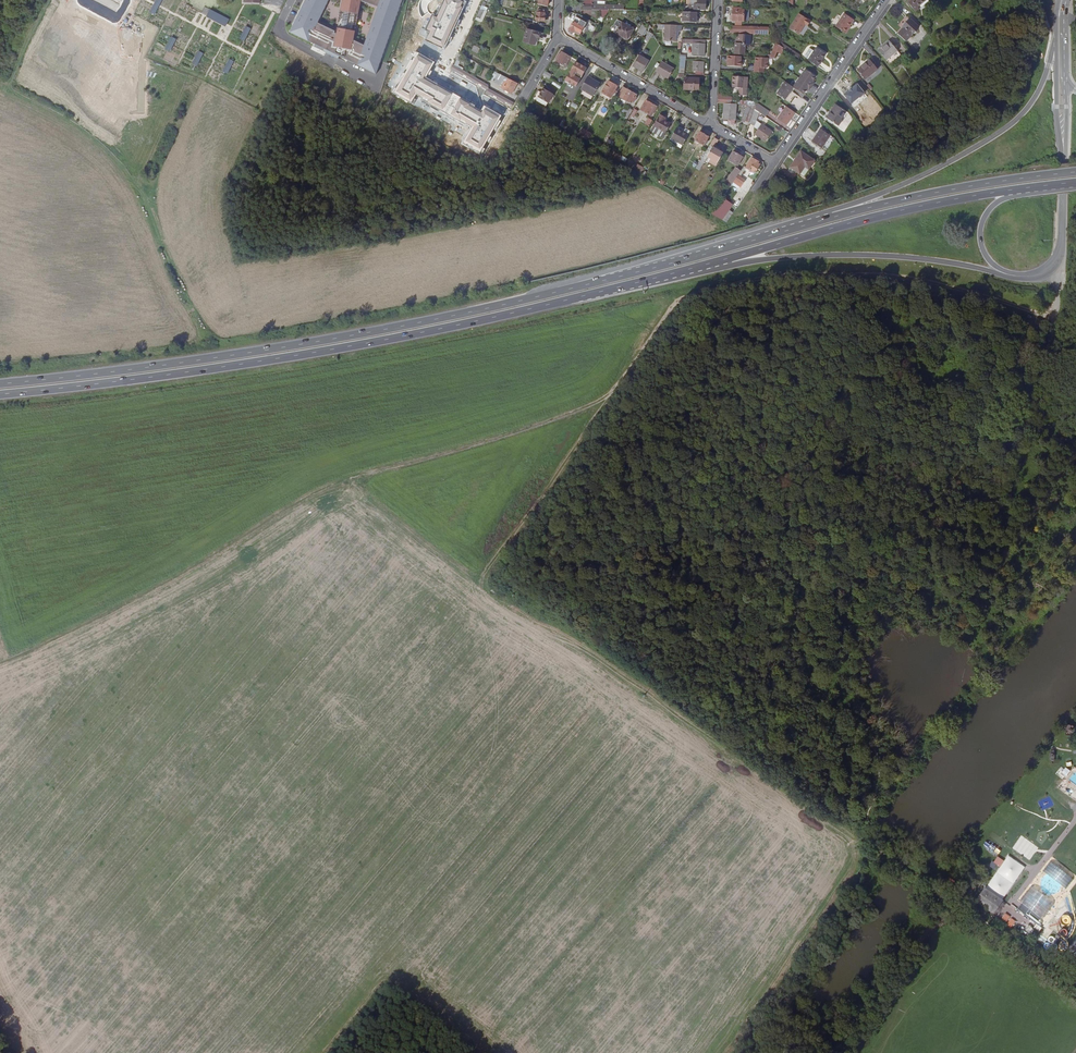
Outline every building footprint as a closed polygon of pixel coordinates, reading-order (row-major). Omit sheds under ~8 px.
[(290,33),(376,75),(403,0),(306,0),(290,33)] [(445,51),(464,8),(462,7),(465,2),(461,0),(446,0),(444,0),(437,16),(432,14),(427,26),(429,27),(427,32),(429,33),(427,36),(430,38),(427,43),(445,51)] [(583,9),(592,10),(592,12),(598,12),(601,15),(599,19),(603,21),(610,9),(614,9),(624,10),(624,5),(597,4),(597,0),(583,0),(583,9)] [(691,3),(695,4),(695,8),(706,9),(706,0),(691,0),(691,3)] [(919,8),(928,0),(911,0),(909,2),(917,12),(920,9),(919,8)] [(158,6),(153,3),(150,9),(155,12),(158,6)] [(140,15),(146,18),(149,9),(143,7),(140,15)] [(744,22),(744,9),(733,8),(733,14),(731,14),(731,20),(733,21),(735,21),(742,22),(744,22)] [(209,9),(206,15),(226,24),(229,19),(209,9)] [(683,21),(697,22),(697,12),(684,11),(683,21)] [(544,15),(544,13),(536,13),(535,20),(546,21),(547,15),(544,15)] [(808,26),(811,21),(799,13),(789,28),(798,34),(805,24),(808,26)] [(850,23),(852,19),(844,14),(836,27),(845,33),(851,24),(850,23)] [(581,33),(587,23),(577,17),(569,30),(574,33),(576,30),(581,33)] [(906,42),(921,27),(910,17),(896,32),(906,42)] [(619,27),(622,22),(617,19),(614,25),(612,25),(611,28),(611,29),(614,31),(617,25),(619,27)] [(630,36),(634,29),(622,22),(619,27),(617,25),(614,31),(624,37),(624,38),(624,39),(625,40),(626,40),(628,40),(629,39),(630,38),(630,36)] [(637,33),(643,36),(648,26),(642,23),(637,33)] [(250,27),(246,25),(240,36),(244,39),(250,27)] [(677,31),(677,25),(665,25),(665,41),(676,41),(677,36),(677,31)] [(735,33),(768,34),(768,27),(742,26),(735,26),(735,33)] [(539,38),(540,33),(527,29),(523,41),(535,45),(537,38),(539,38)] [(648,42),(653,33),(649,31),(644,40),(648,42)] [(176,38),(172,36),(165,47),(170,50),(176,38)] [(751,36),(735,36),(735,54),(744,54),(745,43),(750,44),(751,36)] [(682,39),(682,43),(694,43),(693,56),(704,56),(706,39),(705,39),(682,39)] [(903,55),(890,42),(880,52),(891,65),(903,55)] [(770,58),(775,59),(780,45),(780,44),(776,44),(770,58)] [(474,45),(471,50),(478,54),(480,48),(474,45)] [(822,60),(826,55),(817,48),(808,60),(817,66),(821,60),(822,60)] [(203,51),(199,49),(193,60),(197,62),(203,51)] [(569,59),(575,63),(577,60),(562,51),(556,61),(565,66),(569,59)] [(435,63),(417,53),(394,94),(411,104),(416,95),(422,99),(422,101),(465,126),(466,125),(472,128),(462,144),(480,154),(501,117),(484,107),(481,112),(474,108),(475,107),(426,78),(435,63)] [(644,71),(650,61),(639,55),(633,66),(644,71)] [(741,57),(727,56),(727,61),(729,61),(728,66),(742,67),(742,61),(741,61),(741,57)] [(233,60),(229,58),(223,69),(227,71),(233,60)] [(768,69),(768,58),(756,58),(755,67),(754,67),(754,73),(763,73),(764,73),(764,68),(768,69)] [(575,77),(583,63),(578,60),(570,74),(575,77)] [(867,80),(880,70),(872,60),(859,70),(867,80)] [(697,71),(696,75),(703,75),(704,62),(694,61),(694,71),(697,71)] [(669,78),(674,69),(661,62),(656,71),(669,78)] [(583,71),(589,75),(594,67),(588,64),(583,71)] [(549,79),(552,74),(545,70),(543,75),(549,79)] [(814,81),(817,77),(805,70),(800,78),(812,87),(816,82),(815,81),(814,81)] [(508,78),(496,72),(491,81),(503,87),(508,78)] [(588,76),(581,89),(593,96),(601,83),(588,76)] [(748,94),(748,84),(749,77),(745,77),(733,76),(733,87),(740,88),(740,93),(748,94)] [(571,85),(573,80),(568,77),(565,81),(571,85)] [(519,84),(508,78),(503,87),(503,89),(504,89),(504,90),(507,92),(510,93),(513,95),(519,84)] [(699,90),(699,79),(685,78),(684,89),(699,90)] [(794,88),(805,95),(807,91),(808,92),(809,93),(812,87),(800,78),(794,87),(794,88)] [(611,98),(618,85),(609,80),(602,93),(611,98)] [(786,100),(794,88),(794,87),(786,81),(777,94),(786,100)] [(632,104),(637,95),(624,88),(618,97),(632,104)] [(554,94),(544,89),(539,98),(549,103),(554,94)] [(549,103),(539,98),(537,101),(547,106),(549,103)] [(649,115),(655,105),(646,100),(641,109),(649,115)] [(621,110),(623,105),(615,101),(612,105),(621,110)] [(734,124),(736,104),(725,103),(723,119),(728,120),(728,124),(734,124)] [(756,106),(744,104),(743,108),(751,108),(748,116),(752,117),(755,109),(756,106)] [(621,113),(628,117),(632,110),(625,106),(621,113)] [(849,114),(837,106),(827,120),(839,129),(849,114)] [(786,126),(795,113),(786,107),(777,119),(786,126)] [(773,132),(757,121),(760,113),(755,109),(750,122),(756,125),(754,127),(758,129),(755,133),(766,141),(773,132)] [(665,120),(666,117),(661,114),(654,126),(665,133),(666,133),(672,123),(665,120)] [(777,125),(775,128),(781,131),(779,133),(784,137),(787,132),(777,125)] [(662,139),(665,133),(654,126),(651,132),(662,139)] [(589,139),(592,133),(583,128),(580,133),(589,139)] [(683,145),(689,135),(678,128),(672,138),(683,145)] [(704,145),(709,137),(700,131),(695,140),(704,145)] [(832,138),(821,131),(813,144),(823,151),(832,138)] [(683,145),(672,138),(670,142),(681,149),(683,145)] [(717,144),(719,140),(715,138),(710,146),(713,147),(716,144),(717,144)] [(720,158),(719,157),(721,152),(714,148),(713,147),(707,156),(711,158),(710,159),(717,163),(720,158)] [(738,166),(743,156),(734,151),(728,161),(738,166)] [(720,158),(717,163),(710,159),(709,162),(716,166),(723,154),(721,152),(719,157),(720,158)] [(816,162),(802,152),(791,168),(805,177),(816,162)] [(703,163),(707,157),(704,155),(699,164),(703,166),(705,164),(703,163)] [(745,166),(741,171),(736,179),(743,185),(746,181),(741,176),(746,169),(753,174),(754,172),(756,173),(760,165),(757,163),(758,162),(752,159),(747,168),(745,166)] [(732,184),(736,179),(741,171),(737,168),(728,181),(732,184)] [(733,204),(723,197),(711,214),(727,223),(733,213),(729,210),(733,204)] [(1062,773),(1067,776),(1071,770),(1066,767),(1062,773)] [(1029,861),(1039,848),(1021,835),(1012,848),(1029,861)] [(988,854),(983,860),(987,863),(992,857),(988,854)] [(1008,888),(998,882),(994,888),(1003,894),(1008,888)] [(994,888),(986,883),(978,896),(994,907),(1003,894),(994,888)] [(1028,893),(1016,908),(1037,924),(1049,909),(1028,893)] [(1030,935),(1034,930),(1028,926),(1024,932),(1030,935)]
